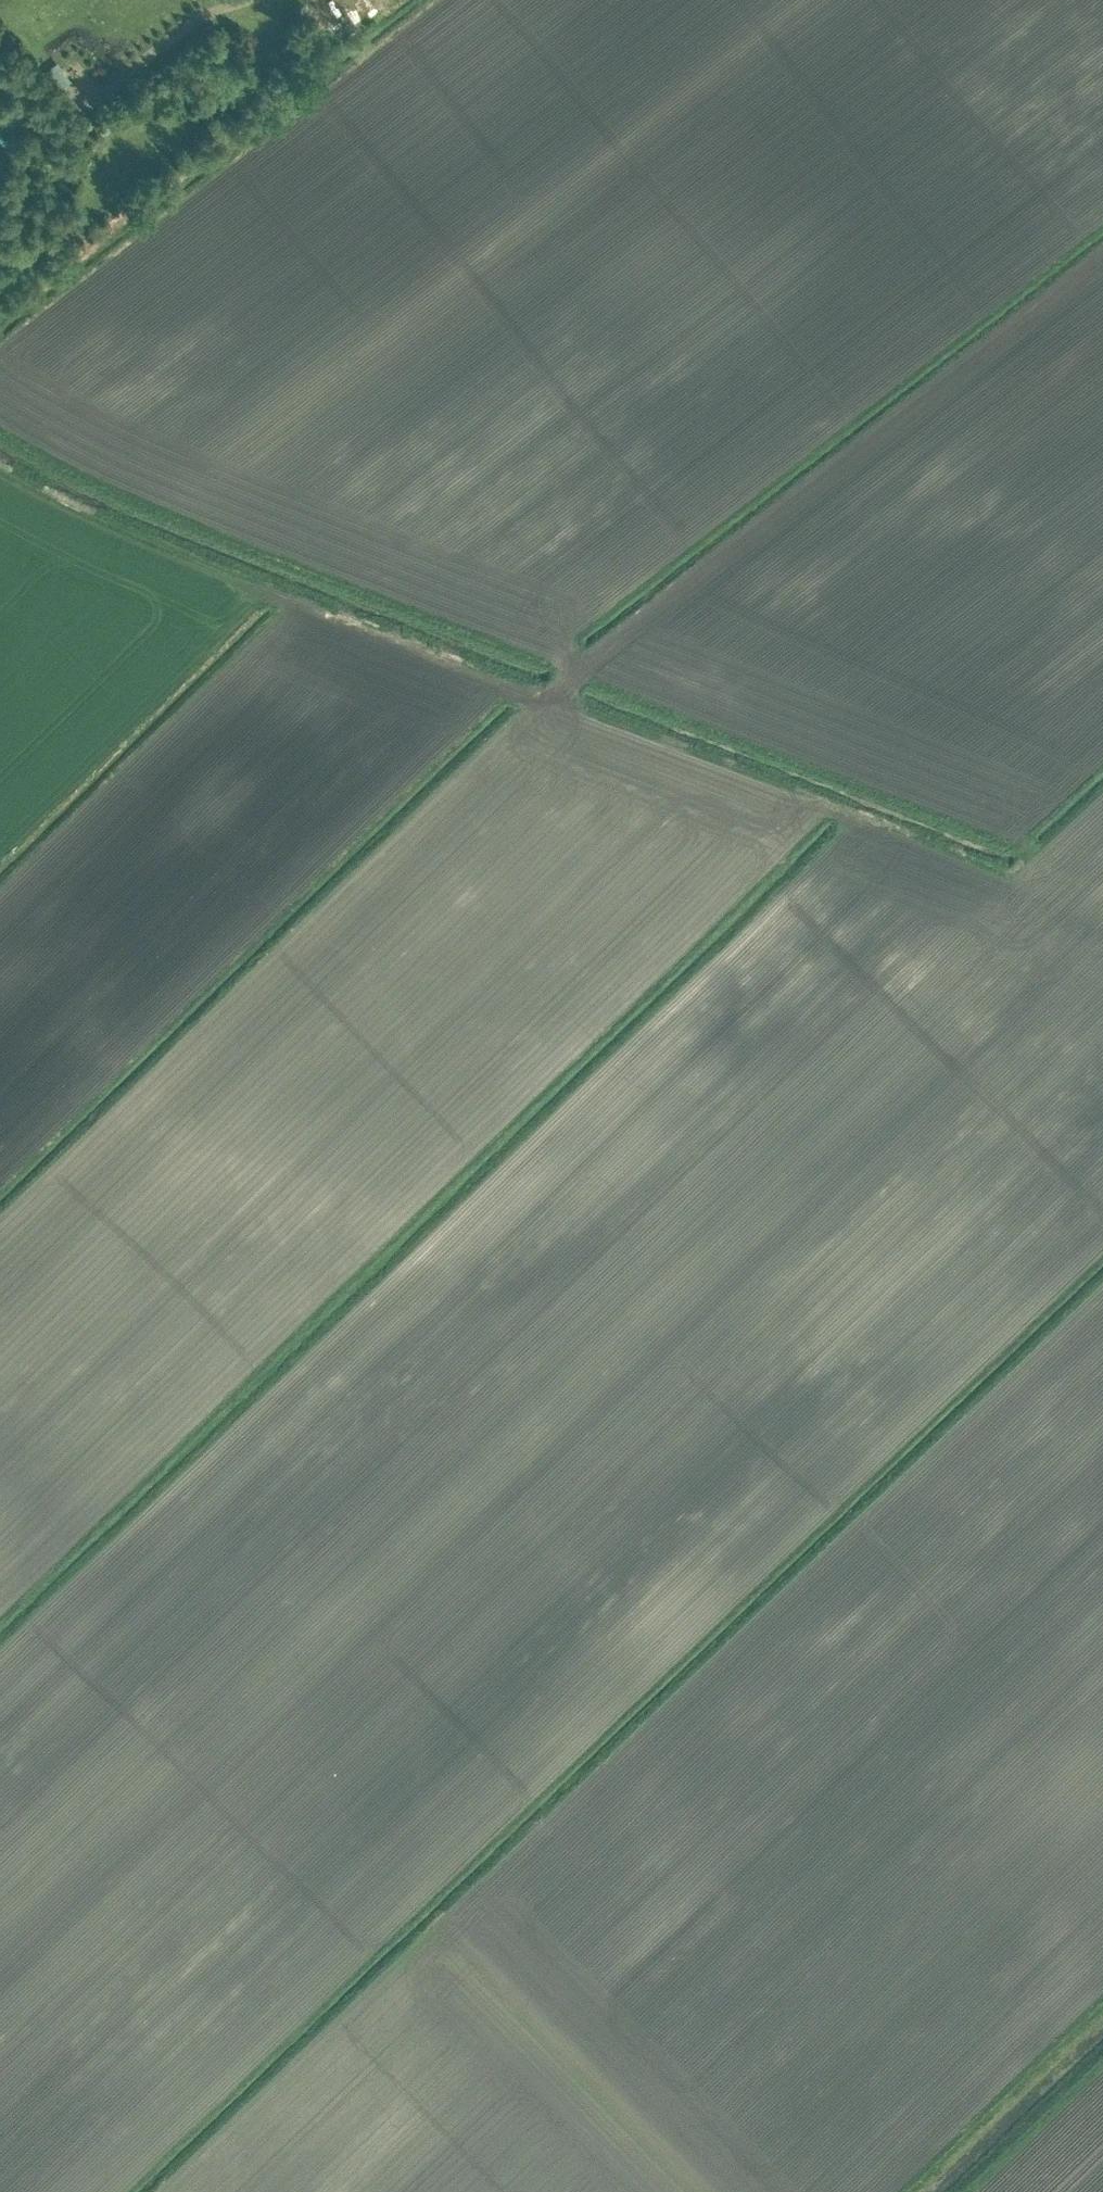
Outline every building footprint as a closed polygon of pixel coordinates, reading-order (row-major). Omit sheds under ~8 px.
[(55,73),(61,69),(55,62),(44,71),(50,78),(55,73)]
